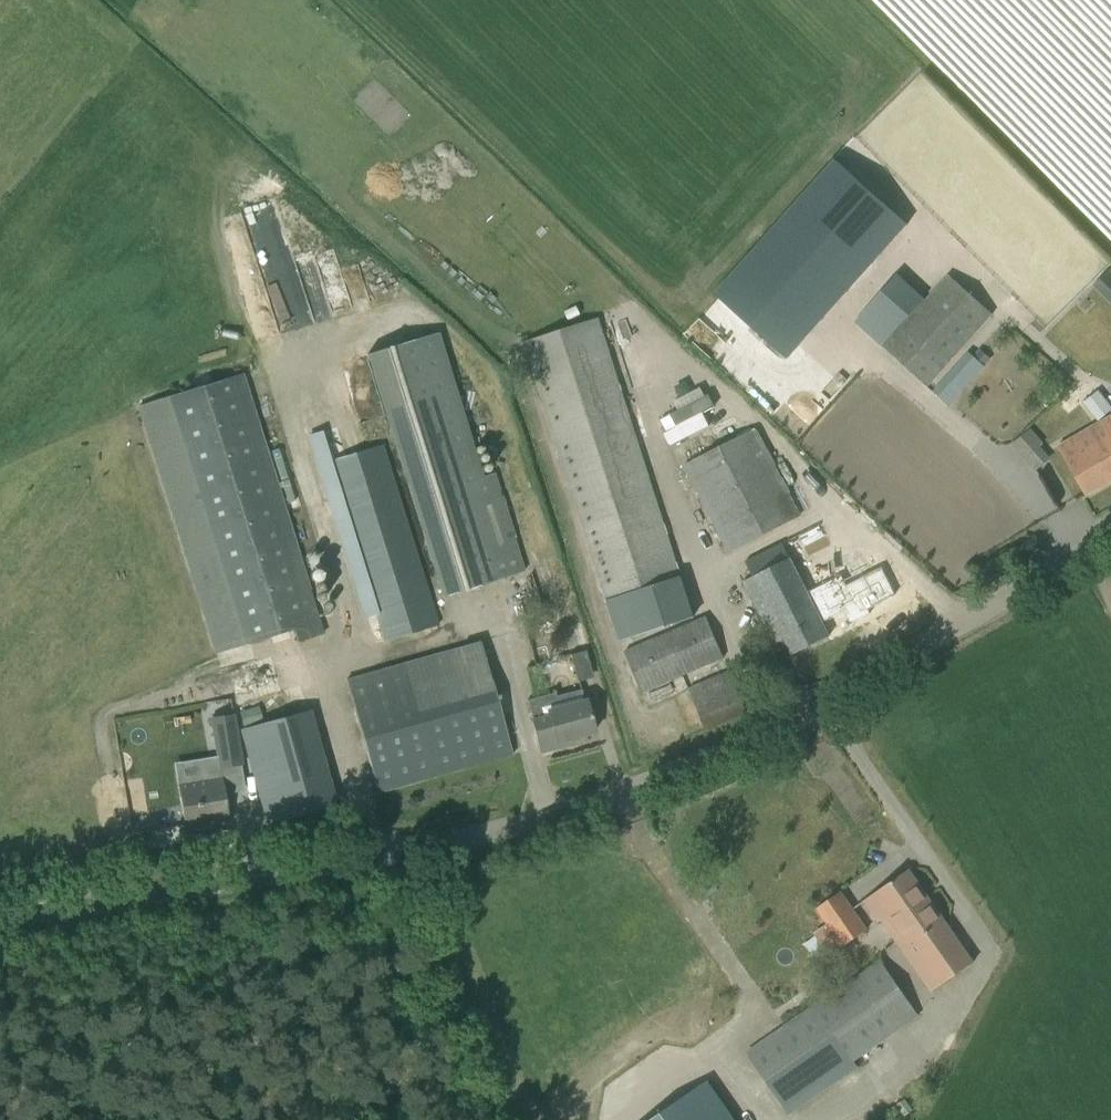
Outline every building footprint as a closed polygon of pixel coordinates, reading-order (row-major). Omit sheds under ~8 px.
[(835,159),(714,294),(741,319),(786,359),(819,323),(907,224),(858,179),(835,159)] [(908,286),(867,333),(928,387),(992,316),(947,276),(925,301),(908,286)] [(605,598),(617,639),(693,617),(681,576),(600,318),(524,342),(605,598)] [(368,356),(442,597),(524,571),(494,474),(482,477),(439,332),(368,356)] [(968,352),(933,391),(948,404),(983,365),(968,352)] [(324,633),(243,373),(163,399),(138,406),(215,654),(294,629),(297,641),(324,633)] [(1083,402),(1097,420),(1110,409),(1110,408),(1097,391),(1083,402)] [(1085,494),(1110,480),(1110,416),(1058,446),(1085,494)] [(695,459),(684,465),(728,551),(801,516),(757,428),(747,434),(695,459)] [(1032,429),(1014,445),(1026,457),(1043,442),(1032,429)] [(438,623),(383,444),(329,462),(364,579),(375,610),(384,641),(438,623)] [(273,451),(289,499),(297,497),(280,449),(273,451)] [(807,591),(790,558),(789,558),(781,542),(744,560),(753,576),(743,581),(765,625),(771,622),(780,640),(784,638),(792,654),(829,635),(823,623),(817,611),(807,591)] [(868,561),(807,591),(817,611),(823,623),(843,613),(849,625),(870,615),(898,600),(896,596),(923,582),(908,553),(890,562),(888,557),(871,566),(868,561)] [(625,651),(642,692),(724,657),(706,616),(625,651)] [(346,680),(378,792),(512,754),(481,642),(346,680)] [(689,689),(706,729),(747,711),(730,671),(689,689)] [(560,709),(558,703),(547,706),(545,696),(527,701),(541,753),(573,744),(571,738),(594,731),(586,702),(560,709)] [(257,707),(240,712),(244,726),(261,721),(257,707)] [(244,737),(253,768),(268,823),(335,804),(308,709),(241,728),(244,737)] [(233,713),(211,717),(219,768),(242,764),(233,713)] [(207,787),(179,792),(181,805),(184,827),(229,819),(225,797),(222,775),(206,778),(207,787)] [(914,966),(932,991),(973,962),(908,870),(863,901),(877,922),(889,914),(922,961),(914,966)] [(817,908),(843,945),(866,929),(840,891),(817,908)] [(786,1028),(748,1055),(786,1107),(864,1052),(918,1014),(892,978),(881,961),(847,985),(786,1028)] [(649,1119),(734,1119),(707,1080),(649,1119)]
